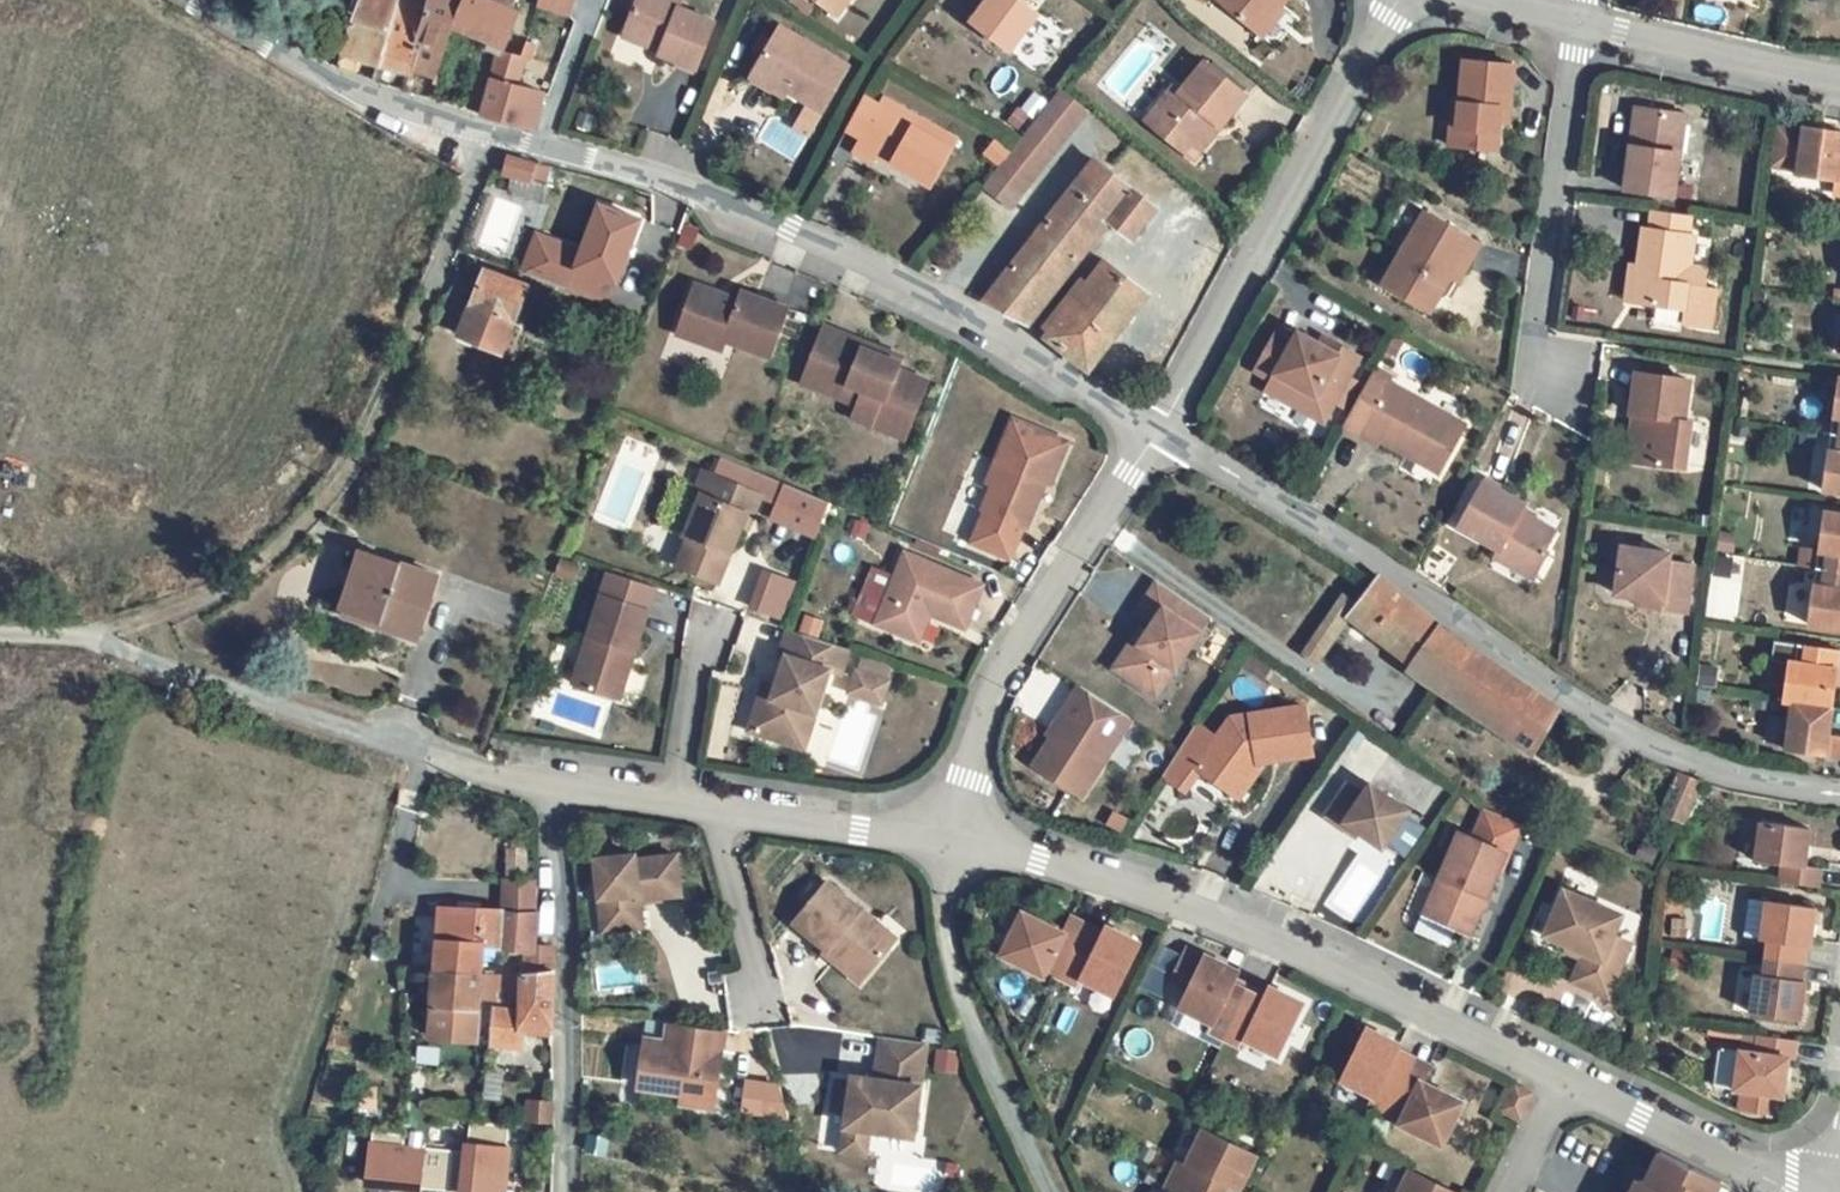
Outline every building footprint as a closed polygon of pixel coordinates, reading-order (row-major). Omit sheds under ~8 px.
[(344,52),(362,58),(383,66),(401,0),(362,0),(344,52)] [(383,66),(414,74),(415,65),(420,40),(418,40),(428,0),(401,0),(383,66)] [(418,40),(420,40),(446,48),(454,24),(464,0),(428,0),(418,40)] [(454,24),(504,46),(518,12),(511,9),(514,0),(464,0),(454,24)] [(537,7),(569,15),(573,0),(539,0),(537,7)] [(627,28),(663,43),(660,51),(659,54),(696,69),(715,22),(679,8),(682,0),(638,0),(627,28)] [(837,16),(849,0),(815,0),(837,16)] [(1039,8),(1029,0),(984,0),(973,15),(1010,44),(1039,8)] [(1287,0),(1217,0),(1259,34),(1287,0)] [(1038,11),(1016,39),(1040,57),(1061,29),(1038,11)] [(627,28),(623,37),(660,51),(663,43),(627,28)] [(775,86),(822,113),(848,69),(780,29),(760,63),(782,75),(775,86)] [(420,40),(415,65),(438,73),(446,48),(420,40)] [(523,55),(500,49),(482,117),(503,123),(513,84),(519,85),(526,56),(523,55)] [(362,58),(344,52),(338,68),(357,75),(362,58)] [(1514,64),(1464,60),(1461,101),(1452,100),(1448,145),(1497,150),(1502,106),(1510,107),(1514,64)] [(1205,61),(1179,92),(1174,87),(1146,121),(1188,154),(1215,122),(1221,127),(1246,95),(1205,61)] [(775,86),(782,75),(760,63),(750,79),(772,92),(775,86)] [(513,84),(503,123),(535,130),(545,92),(519,85),(513,84)] [(1020,196),(1087,112),(1058,89),(1009,152),(998,166),(991,174),(1020,196)] [(861,140),(854,154),(872,163),(875,157),(901,171),(903,167),(933,181),(955,140),(882,101),(878,109),(863,100),(846,132),(861,140)] [(822,113),(807,105),(795,125),(792,130),(807,139),(810,134),(822,113)] [(1685,114),(1636,107),(1625,189),(1674,195),(1685,114)] [(1193,159),(1221,127),(1215,122),(1188,154),(1193,159)] [(1805,124),(1805,130),(1779,126),(1775,164),(1800,167),(1799,172),(1837,178),(1835,192),(1839,192),(1839,128),(1805,124)] [(998,166),(1009,152),(994,140),(983,154),(998,166)] [(551,169),(509,157),(504,173),(534,182),(534,178),(547,181),(551,169)] [(1133,239),(1157,209),(1094,160),(984,300),(1031,323),(1109,221),(1133,239)] [(1010,209),(1020,196),(991,174),(981,187),(1010,209)] [(601,206),(584,252),(561,244),(547,282),(605,304),(613,282),(618,284),(642,221),(601,206)] [(1439,270),(1461,234),(1419,209),(1375,282),(1422,309),(1444,273),(1439,270)] [(1691,217),(1653,211),(1650,230),(1643,229),(1637,271),(1643,271),(1639,302),(1683,309),(1681,321),(1710,326),(1712,313),(1716,287),(1705,286),(1707,269),(1690,266),(1694,236),(1688,235),(1691,217)] [(1473,241),(1461,234),(1439,270),(1444,273),(1451,277),(1473,241)] [(547,282),(561,244),(537,235),(523,274),(547,282)] [(1089,371),(1148,295),(1105,260),(1045,336),(1089,371)] [(460,335),(504,353),(530,286),(478,266),(471,281),(480,284),(460,335)] [(1624,300),(1639,302),(1643,271),(1637,271),(1628,269),(1624,300)] [(788,304),(742,289),(739,298),(695,283),(678,332),(723,347),(726,338),(771,353),(788,304)] [(846,332),(824,323),(802,380),(857,401),(855,409),(877,417),(880,410),(910,421),(926,378),(896,366),(899,359),(844,338),(846,332)] [(901,354),(846,332),(844,338),(899,359),(901,354)] [(1325,422),(1361,356),(1343,347),(1336,361),(1316,350),(1295,339),(1293,344),(1274,334),(1255,370),(1272,380),(1267,390),(1325,422)] [(1343,347),(1323,336),(1316,350),(1336,361),(1343,347)] [(1393,378),(1375,368),(1343,426),(1378,445),(1381,440),(1439,473),(1466,425),(1390,383),(1393,378)] [(1689,378),(1635,372),(1631,411),(1644,412),(1638,462),(1684,468),(1690,419),(1684,418),(1689,378)] [(1839,378),(1833,419),(1826,418),(1823,436),(1830,437),(1838,438),(1839,439),(1839,378)] [(877,417),(855,409),(852,414),(904,434),(910,421),(880,410),(877,417)] [(1644,412),(1631,411),(1627,461),(1638,462),(1644,412)] [(1066,438),(1014,415),(996,457),(1002,459),(994,480),(984,506),(986,506),(973,539),(1011,554),(1023,522),(1026,524),(1030,513),(1026,512),(1030,503),(1031,503),(1034,505),(1044,478),(1050,480),(1066,438)] [(1838,438),(1830,437),(1827,455),(1835,456),(1838,438)] [(1838,438),(1835,456),(1827,455),(1822,493),(1839,496),(1839,439),(1838,438)] [(745,486),(752,468),(712,451),(704,470),(745,486)] [(1002,459),(996,457),(988,478),(994,480),(1002,459)] [(745,486),(780,500),(775,514),(819,532),(830,499),(752,468),(745,486)] [(762,493),(704,470),(696,491),(702,493),(686,534),(690,536),(678,564),(719,580),(745,514),(752,516),(762,493)] [(1514,503),(1473,480),(1446,525),(1488,548),(1483,556),(1521,577),(1537,551),(1533,549),(1543,531),(1509,512),(1514,503)] [(1839,576),(1839,518),(1824,516),(1818,553),(1810,552),(1807,571),(1816,572),(1824,573),(1839,576)] [(1669,552),(1621,545),(1614,593),(1662,600),(1660,608),(1685,611),(1692,564),(1668,560),(1669,552)] [(1800,550),(1797,569),(1807,571),(1810,552),(1800,550)] [(983,582),(905,551),(877,620),(915,635),(926,607),(931,610),(965,624),(983,582)] [(417,640),(438,578),(361,552),(340,615),(417,640)] [(781,617),(795,578),(759,566),(746,605),(781,617)] [(1824,573),(1816,572),(1813,589),(1821,590),(1824,573)] [(1824,573),(1821,590),(1813,589),(1807,628),(1839,633),(1839,576),(1824,573)] [(1532,751),(1561,710),(1439,625),(1441,622),(1378,576),(1377,579),(1359,604),(1349,619),(1414,664),(1411,667),(1532,751)] [(1211,618),(1160,583),(1138,614),(1154,625),(1141,645),(1121,673),(1157,697),(1211,618)] [(1332,608),(1320,626),(1336,637),(1349,619),(1359,604),(1343,592),(1332,608)] [(647,608),(602,595),(574,684),(619,699),(629,667),(623,666),(626,655),(632,657),(647,608)] [(931,610),(926,607),(915,635),(920,637),(931,610)] [(791,625),(790,625),(781,651),(787,653),(778,682),(774,694),(763,690),(751,727),(795,740),(806,705),(817,709),(830,666),(842,670),(850,645),(791,625)] [(1320,626),(1302,652),(1318,664),(1336,637),(1320,626)] [(1141,645),(1135,641),(1116,669),(1121,673),(1141,645)] [(1802,668),(1804,650),(1775,646),(1772,667),(1787,669),(1788,666),(1802,668)] [(857,667),(849,693),(871,700),(879,674),(889,677),(895,659),(864,649),(857,667)] [(1792,706),(1831,712),(1839,655),(1804,650),(1802,668),(1788,666),(1787,669),(1782,705),(1792,706)] [(632,657),(626,655),(623,666),(629,667),(632,657)] [(889,677),(879,674),(871,700),(881,703),(889,677)] [(778,682),(767,678),(763,690),(774,694),(778,682)] [(1133,720),(1080,686),(1067,707),(1071,710),(1036,767),(1083,797),(1133,720)] [(817,709),(806,705),(795,740),(806,744),(817,709)] [(1792,706),(1786,754),(1839,762),(1839,743),(1828,741),(1831,712),(1792,706)] [(1180,750),(1163,777),(1179,788),(1190,786),(1200,771),(1220,786),(1245,782),(1258,764),(1265,763),(1311,755),(1304,708),(1232,719),(1216,741),(1196,726),(1180,750)] [(1245,782),(1220,786),(1238,799),(1265,763),(1258,764),(1245,782)] [(1702,781),(1679,772),(1660,814),(1682,824),(1702,781)] [(1407,812),(1369,786),(1361,797),(1346,786),(1324,817),(1341,828),(1345,824),(1359,833),(1381,850),(1407,812)] [(1479,818),(1512,832),(1515,824),(1482,810),(1479,818)] [(1470,839),(1503,853),(1512,832),(1479,818),(1470,839)] [(1809,830),(1761,823),(1755,861),(1782,865),(1780,883),(1818,888),(1821,869),(1804,867),(1809,830)] [(1359,833),(1345,824),(1341,828),(1355,838),(1359,833)] [(1470,839),(1458,834),(1424,916),(1469,935),(1503,853),(1470,839)] [(632,857),(594,862),(603,925),(631,921),(628,897),(637,895),(638,900),(681,894),(675,855),(633,861),(632,857)] [(878,925),(827,882),(793,922),(827,950),(828,949),(837,956),(833,961),(859,983),(889,947),(871,933),(878,925)] [(506,883),(505,913),(507,913),(535,913),(536,883),(506,883)] [(1582,959),(1580,962),(1617,975),(1630,944),(1613,937),(1621,916),(1564,891),(1544,936),(1568,946),(1584,954),(1582,959)] [(637,895),(628,897),(633,929),(642,928),(637,895)] [(1761,940),(1766,903),(1749,901),(1743,938),(1761,940)] [(1815,909),(1766,902),(1766,903),(1761,940),(1768,942),(1766,958),(1803,963),(1806,947),(1810,947),(1815,909)] [(505,913),(440,910),(435,970),(481,974),(483,947),(504,950),(507,913),(505,913)] [(535,913),(507,913),(504,950),(523,952),(533,953),(534,946),(537,913),(535,913)] [(1063,933),(1023,913),(1002,955),(1044,975),(1046,970),(1062,977),(1085,931),(1068,923),(1063,933)] [(1087,926),(1071,918),(1068,923),(1085,931),(1087,926)] [(631,921),(603,925),(605,933),(633,929),(631,921)] [(896,939),(878,925),(871,933),(889,947),(896,939)] [(1103,933),(1087,926),(1085,931),(1100,939),(1103,933)] [(1100,939),(1085,931),(1062,977),(1079,985),(1083,979),(1115,995),(1140,943),(1106,927),(1103,933),(1100,939)] [(522,974),(554,970),(554,948),(534,946),(533,953),(523,952),(522,974)] [(1584,954),(1568,946),(1565,952),(1582,959),(1584,954)] [(833,961),(837,956),(828,949),(827,950),(824,953),(833,961)] [(1188,989),(1204,957),(1186,949),(1171,980),(1188,989)] [(1239,971),(1205,955),(1204,957),(1188,989),(1179,1007),(1212,1023),(1209,1030),(1226,1038),(1248,991),(1233,983),(1239,971)] [(1803,963),(1766,958),(1763,976),(1756,974),(1750,1012),(1799,1019),(1805,981),(1801,981),(1803,963)] [(1572,982),(1607,997),(1617,975),(1580,962),(1572,982)] [(432,1006),(429,1041),(475,1044),(478,1010),(493,1011),(494,1006),(495,988),(500,983),(522,974),(504,978),(481,978),(481,974),(435,970),(432,1006)] [(525,1049),(525,1027),(554,1028),(554,970),(522,974),(522,1009),(494,1006),(493,1011),(490,1045),(525,1049)] [(495,988),(494,1006),(522,1009),(522,974),(500,983),(495,988)] [(1264,998),(1248,991),(1226,1038),(1243,1046),(1246,1039),(1279,1055),(1304,1003),(1270,986),(1264,998)] [(724,1031),(650,1020),(644,1066),(648,1066),(645,1087),(663,1090),(664,1087),(685,1091),(683,1103),(713,1107),(719,1064),(714,1057),(715,1051),(721,1053),(724,1031)] [(1400,1045),(1367,1028),(1342,1080),(1375,1096),(1371,1103),(1387,1111),(1410,1064),(1394,1056),(1397,1051),(1400,1045)] [(1797,1040),(1759,1035),(1756,1052),(1740,1050),(1735,1089),(1744,1090),(1741,1110),(1775,1115),(1778,1095),(1784,1096),(1789,1058),(1794,1059),(1797,1040)] [(849,1093),(834,1091),(832,1110),(847,1111),(845,1127),(868,1131),(912,1137),(926,1044),(880,1037),(874,1080),(851,1077),(851,1083),(849,1093)] [(937,1050),(934,1068),(955,1071),(958,1052),(937,1050)] [(1413,1059),(1397,1051),(1394,1056),(1410,1064),(1413,1059)] [(1430,1067),(1413,1059),(1410,1064),(1427,1072),(1430,1067)] [(1427,1072),(1410,1064),(1387,1111),(1403,1119),(1400,1124),(1438,1143),(1461,1102),(1421,1082),(1427,1072)] [(851,1083),(836,1082),(834,1091),(849,1093),(851,1083)] [(1530,1094),(1516,1087),(1505,1109),(1519,1116),(1530,1094)] [(865,1154),(868,1131),(845,1127),(841,1151),(865,1154)] [(1174,1176),(1207,1191),(1223,1191),(1228,1183),(1239,1188),(1256,1155),(1206,1130),(1189,1163),(1182,1159),(1174,1176)] [(360,1182),(435,1191),(445,1191),(451,1147),(366,1136),(360,1182)] [(508,1142),(458,1140),(457,1191),(506,1191),(508,1142)] [(1661,1154),(1645,1188),(1639,1185),(1636,1191),(1720,1191),(1723,1185),(1661,1154)] [(1411,1170),(1410,1172),(1396,1165),(1384,1190),(1385,1191),(1455,1191),(1411,1170)] [(1174,1176),(1166,1191),(1207,1191),(1174,1176)]
